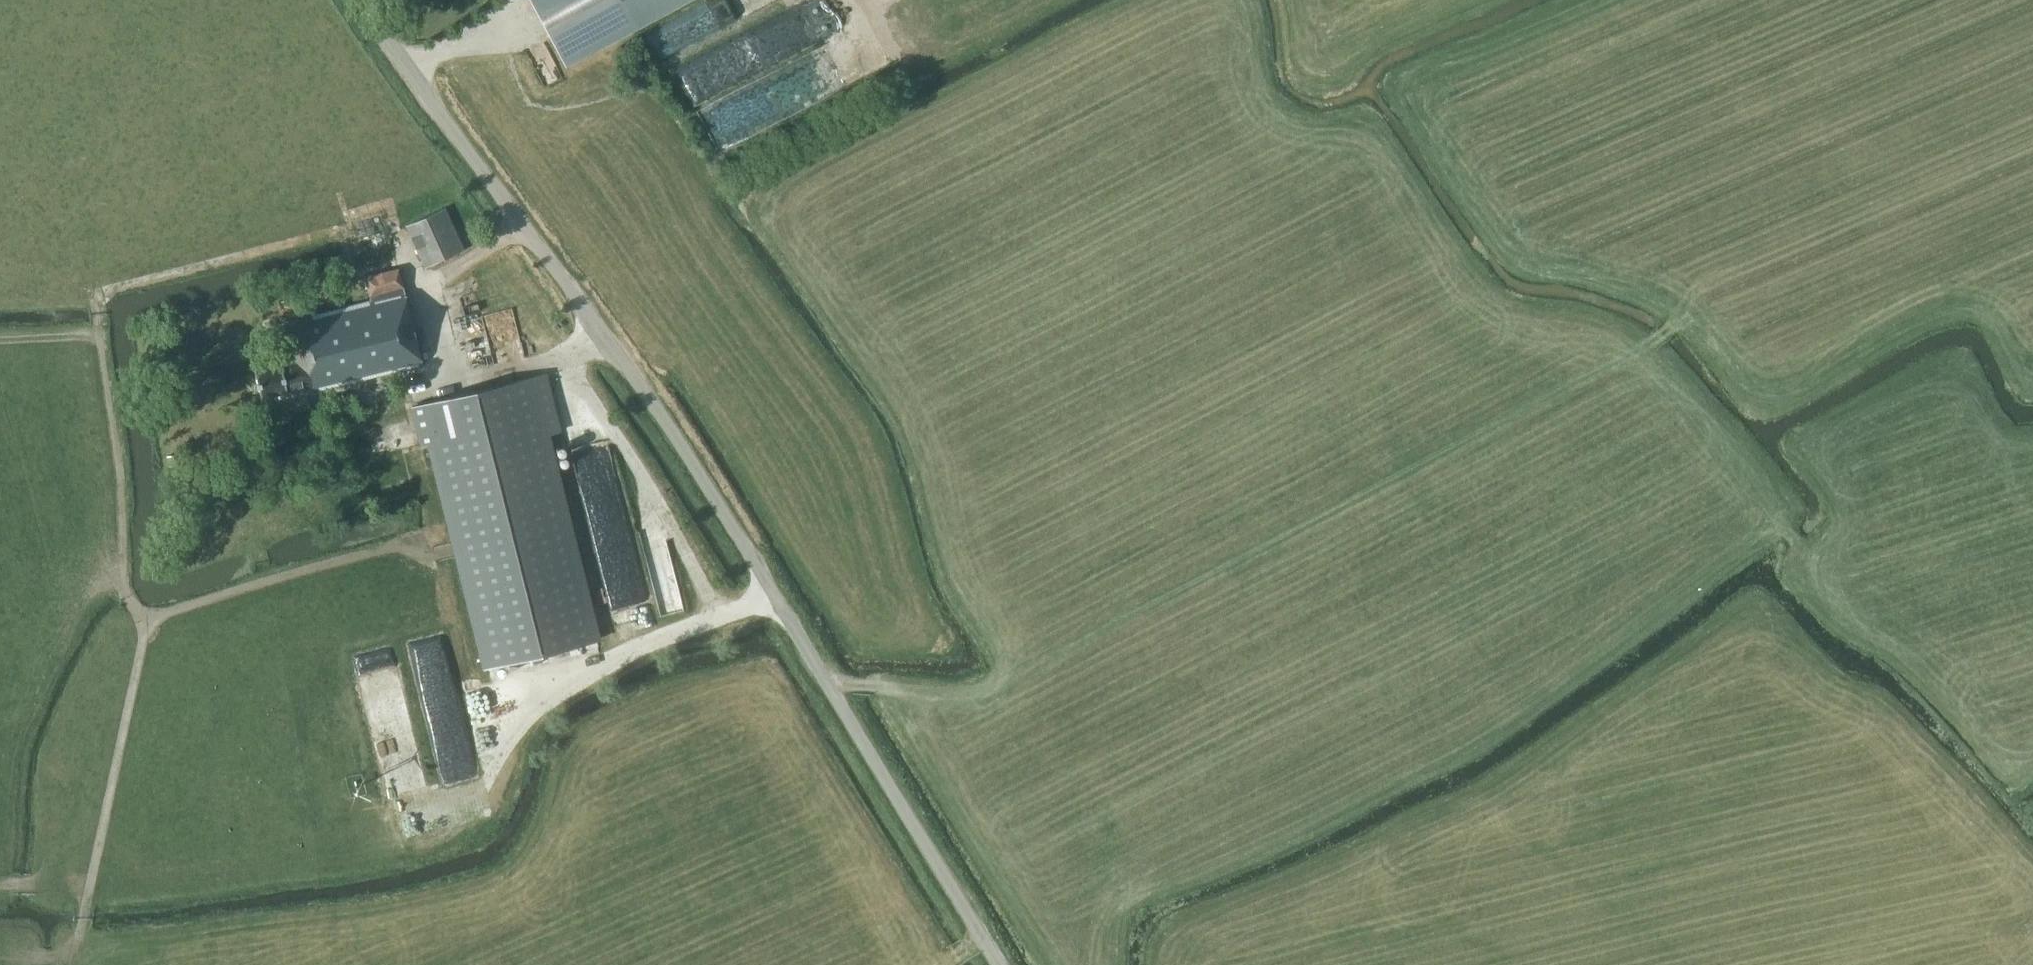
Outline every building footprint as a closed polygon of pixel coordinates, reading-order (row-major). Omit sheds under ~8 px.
[(565,67),(638,29),(692,0),(530,0),(565,67)] [(753,82),(704,107),(714,126),(721,123),(713,107),(727,100),(729,103),(728,104),(737,122),(766,107),(753,82)] [(423,268),(463,250),(445,209),(405,226),(423,268)] [(313,392),(421,366),(398,269),(364,277),(370,302),(283,324),(292,362),(253,371),(259,399),(312,386),(313,392)] [(280,311),(293,308),(290,298),(278,300),(280,311)] [(560,431),(546,373),(411,407),(420,446),(431,443),(486,668),(532,656),(534,664),(542,662),(540,654),(596,640),(545,434),(560,431)] [(357,417),(349,419),(353,435),(361,432),(357,417)] [(447,630),(409,638),(434,747),(469,739),(450,655),(452,654),(447,630)]
